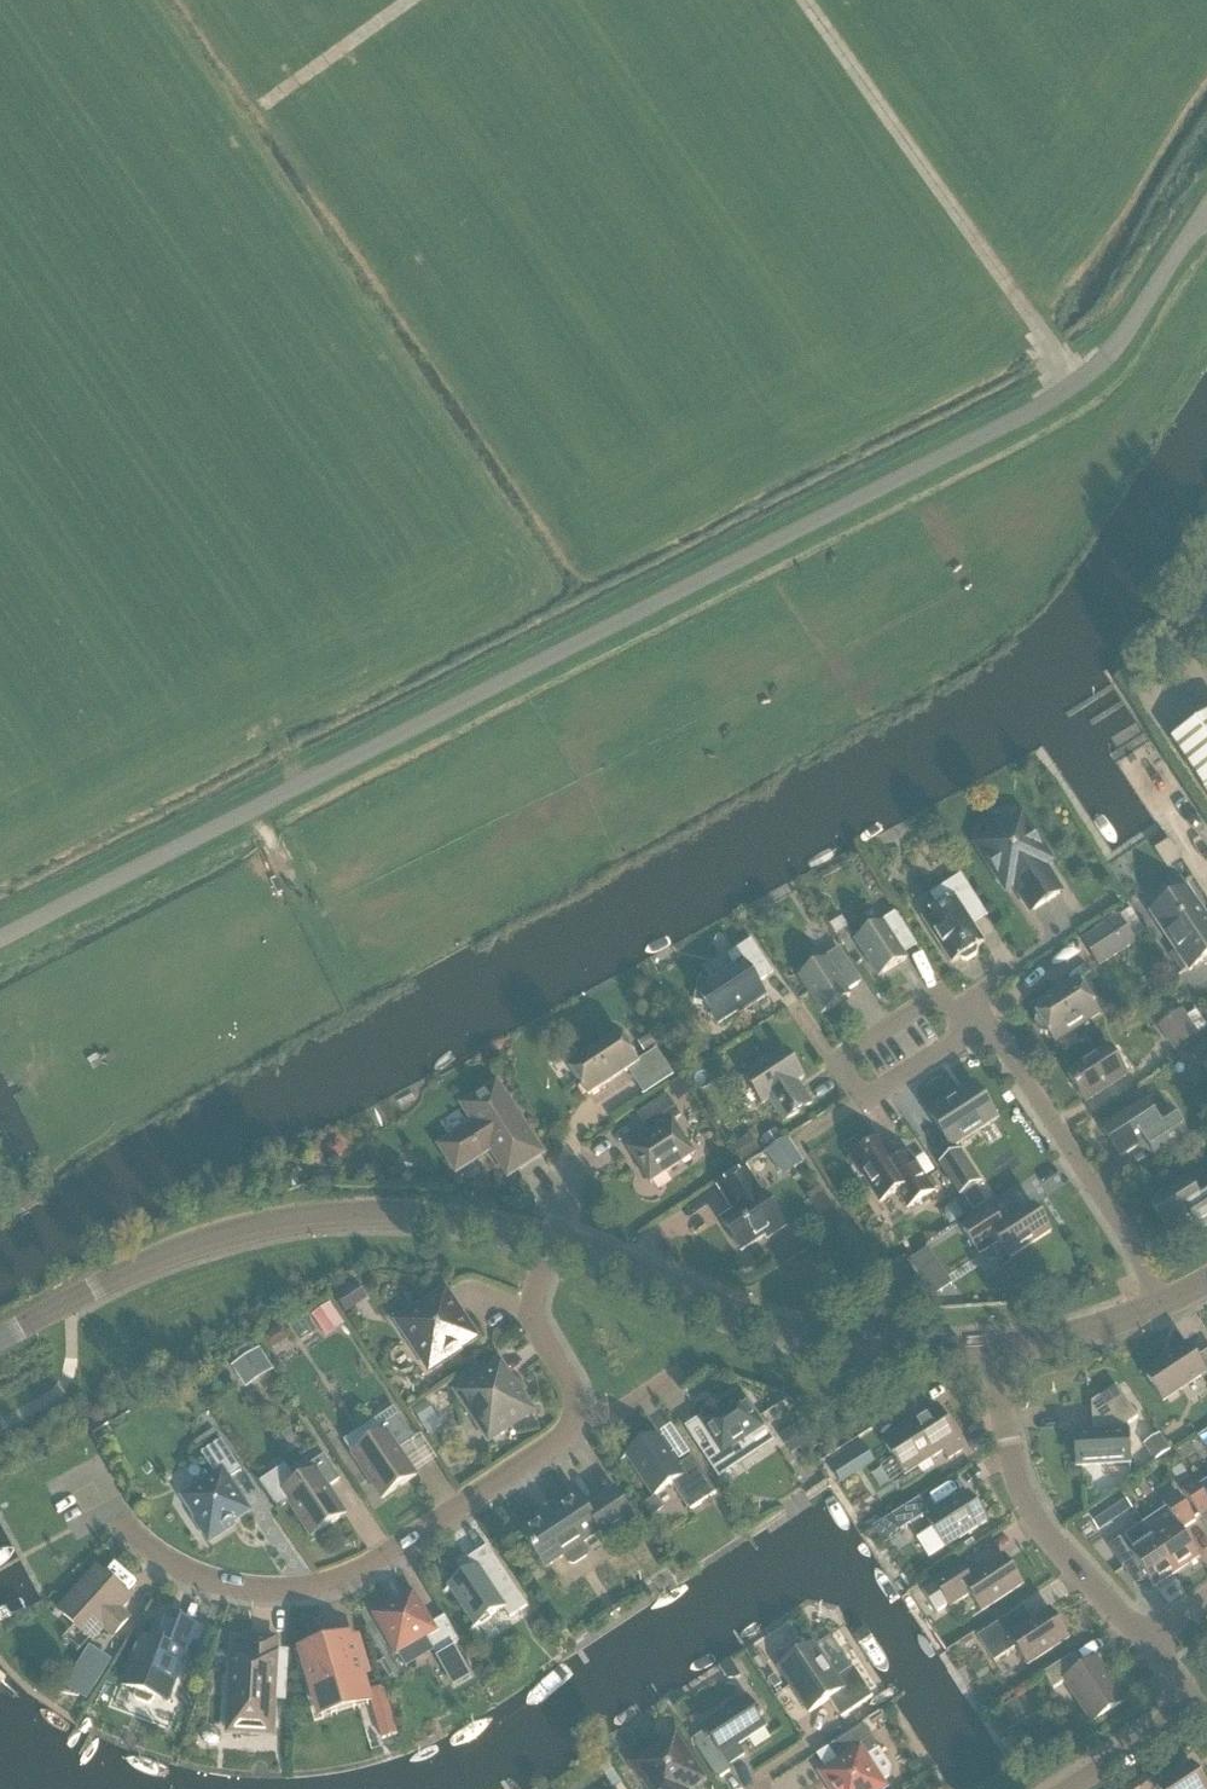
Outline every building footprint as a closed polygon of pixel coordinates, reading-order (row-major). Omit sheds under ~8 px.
[(1172,741),(1206,793),(1206,717),(1172,741)] [(1031,836),(1021,820),(981,847),(986,855),(983,857),(999,881),(1009,874),(1033,912),(1060,895),(1042,867),(1049,863),(1039,848),(1042,846),(1034,834),(1031,836)] [(961,876),(931,896),(939,909),(923,920),(952,964),(960,959),(961,962),(967,963),(977,957),(978,951),(976,948),(984,943),(966,914),(980,905),(961,876)] [(1187,889),(1151,913),(1190,972),(1206,960),(1206,919),(1187,889)] [(1086,903),(1090,922),(1114,916),(1110,898),(1086,903)] [(881,923),(882,925),(856,942),(879,977),(906,960),(904,956),(917,947),(895,914),(881,923)] [(1137,944),(1119,916),(1081,940),(1100,969),(1137,944)] [(757,985),(774,974),(752,941),(728,957),(735,968),(710,984),(699,982),(695,1002),(706,1005),(719,1025),(746,1007),(748,1009),(765,997),(757,985)] [(847,992),(861,984),(839,950),(824,959),(826,961),(800,978),(823,1014),(850,996),(847,992)] [(1041,1034),(1046,1035),(1049,1034),(1054,1041),(1072,1029),(1074,1031),(1100,1014),(1077,980),(1051,997),(1053,999),(1034,1012),(1039,1019),(1037,1020),(1036,1026),(1041,1034)] [(1183,1010),(1158,1027),(1175,1053),(1200,1036),(1199,1035),(1206,1030),(1206,1027),(1196,1012),(1188,1018),(1183,1010)] [(673,1076),(666,1064),(657,1050),(638,1062),(619,1034),(569,1067),(588,1096),(628,1070),(636,1084),(644,1096),(673,1076)] [(658,1043),(652,1034),(637,1044),(644,1053),(658,1043)] [(1127,1076),(1108,1048),(1067,1074),(1086,1103),(1127,1076)] [(785,1051),(745,1077),(763,1105),(769,1101),(784,1124),(812,1105),(798,1083),(804,1079),(785,1051)] [(691,1095),(681,1080),(669,1087),(678,1103),(691,1095)] [(474,1125),(440,1147),(456,1173),(495,1148),(512,1174),(543,1155),(497,1083),(462,1106),(474,1125)] [(952,1149),(997,1120),(975,1084),(944,1104),(942,1102),(927,1112),(952,1149)] [(651,1136),(629,1151),(651,1184),(694,1155),(673,1123),(681,1118),(667,1096),(637,1116),(651,1136)] [(1103,1130),(1121,1158),(1144,1143),(1155,1159),(1188,1138),(1171,1111),(1157,1120),(1145,1102),(1103,1130)] [(776,1130),(763,1138),(770,1150),(783,1141),(776,1130)] [(760,1151),(751,1137),(732,1148),(741,1163),(760,1151)] [(805,1164),(788,1138),(767,1152),(783,1178),(805,1164)] [(327,1151),(326,1154),(330,1158),(335,1160),(342,1155),(344,1149),(341,1144),(335,1142),(328,1145),(328,1148),(327,1151)] [(908,1209),(934,1192),(914,1161),(899,1171),(880,1142),(851,1161),(863,1179),(865,1178),(881,1203),(897,1193),(908,1209)] [(982,1184),(961,1152),(939,1166),(960,1198),(982,1184)] [(767,1239),(785,1228),(763,1193),(762,1194),(747,1170),(722,1186),(737,1210),(721,1221),(741,1252),(766,1237),(767,1239)] [(1168,1230),(1190,1216),(1199,1230),(1206,1225),(1206,1191),(1198,1196),(1187,1179),(1150,1203),(1168,1230)] [(947,1210),(946,1217),(951,1226),(964,1218),(956,1204),(947,1210)] [(1010,1259),(1051,1232),(1033,1206),(1001,1227),(990,1210),(962,1229),(979,1255),(999,1242),(1010,1259)] [(942,1279),(923,1252),(908,1263),(926,1290),(942,1279)] [(357,1283),(335,1297),(345,1313),(367,1299),(357,1283)] [(478,1339),(446,1291),(421,1307),(422,1309),(416,1313),(415,1311),(398,1323),(412,1344),(414,1342),(423,1357),(421,1358),(430,1371),(447,1360),(445,1354),(456,1351),(458,1349),(460,1351),(478,1339)] [(345,1325),(330,1304),(312,1316),(327,1338),(345,1325)] [(291,1338),(284,1326),(263,1339),(271,1350),(291,1338)] [(254,1352),(249,1344),(233,1355),(238,1362),(231,1368),(245,1390),(274,1370),(260,1348),(254,1352)] [(1196,1360),(1187,1346),(1145,1374),(1163,1402),(1205,1374),(1206,1377),(1206,1353),(1196,1360)] [(489,1442),(533,1412),(501,1364),(457,1394),(489,1442)] [(1130,1464),(1128,1425),(1138,1418),(1117,1387),(1094,1402),(1096,1434),(1075,1435),(1077,1467),(1130,1464)] [(705,1418),(699,1422),(715,1446),(704,1453),(703,1454),(719,1478),(732,1470),(760,1451),(751,1437),(764,1429),(741,1394),(723,1406),(720,1401),(702,1413),(705,1418)] [(436,1417),(426,1403),(413,1412),(423,1426),(436,1417)] [(909,1426),(883,1442),(905,1476),(944,1451),(949,1459),(961,1451),(956,1443),(959,1442),(937,1408),(916,1421),(918,1424),(910,1429),(909,1426)] [(416,1477),(401,1454),(399,1451),(415,1440),(398,1416),(380,1428),(385,1435),(353,1456),(382,1500),(416,1477)] [(803,1422),(789,1431),(805,1456),(819,1447),(803,1422)] [(1171,1450),(1160,1434),(1143,1446),(1154,1462),(1171,1450)] [(678,1467),(657,1435),(627,1455),(654,1496),(672,1484),(690,1511),(716,1494),(692,1458),(678,1467)] [(241,1472),(230,1454),(221,1441),(202,1454),(217,1476),(183,1499),(197,1521),(195,1522),(209,1543),(221,1535),(220,1532),(250,1512),(228,1480),(241,1472)] [(873,1462),(862,1445),(829,1465),(841,1483),(873,1462)] [(1165,1461),(1173,1472),(1179,1468),(1181,1460),(1176,1453),(1165,1461)] [(316,1471),(297,1484),(285,1466),(260,1483),(278,1510),(289,1503),(312,1538),(346,1515),(328,1489),(340,1481),(324,1457),(312,1465),(316,1471)] [(1173,1472),(1171,1473),(1179,1486),(1189,1479),(1180,1467),(1179,1468),(1173,1472)] [(1199,1488),(1194,1481),(1182,1490),(1200,1518),(1206,1514),(1206,1483),(1199,1488)] [(578,1496),(522,1533),(545,1568),(564,1556),(569,1564),(575,1565),(587,1557),(588,1552),(583,1543),(600,1532),(604,1539),(609,1535),(611,1537),(616,1538),(629,1530),(630,1526),(628,1523),(634,1519),(615,1490),(586,1509),(578,1496)] [(1128,1503),(1120,1492),(1103,1503),(1110,1515),(1128,1503)] [(1165,1528),(1153,1537),(1177,1573),(1199,1558),(1182,1532),(1195,1522),(1176,1493),(1162,1502),(1166,1508),(1157,1515),(1165,1528)] [(945,1549),(987,1522),(969,1494),(927,1520),(933,1529),(917,1539),(929,1557),(944,1548),(945,1549)] [(663,1510),(655,1498),(643,1506),(651,1518),(663,1510)] [(900,1532),(928,1514),(919,1499),(891,1518),(900,1532)] [(1110,1515),(1103,1503),(1087,1513),(1099,1532),(1115,1521),(1110,1515)] [(891,1518),(873,1529),(884,1545),(885,1546),(902,1535),(901,1534),(900,1532),(891,1518)] [(1154,1589),(1177,1573),(1153,1537),(1144,1524),(1108,1547),(1123,1569),(1136,1561),(1154,1589)] [(488,1547),(468,1561),(474,1571),(449,1587),(476,1627),(503,1609),(510,1619),(528,1607),(488,1547)] [(982,1612),(1022,1586),(1004,1557),(969,1580),(960,1565),(957,1567),(934,1583),(935,1585),(940,1592),(950,1608),(970,1595),(982,1612)] [(98,1569),(60,1612),(92,1641),(104,1628),(114,1637),(129,1620),(119,1611),(130,1598),(98,1569)] [(935,1585),(923,1592),(937,1614),(949,1606),(940,1592),(935,1585)] [(413,1594),(376,1616),(398,1654),(406,1668),(407,1668),(405,1664),(432,1648),(454,1685),(470,1675),(453,1646),(460,1642),(445,1617),(431,1625),(413,1594)] [(1028,1666),(1068,1639),(1050,1611),(1022,1629),(1012,1615),(978,1638),(994,1663),(1016,1648),(1028,1666)] [(137,1691),(135,1698),(137,1701),(149,1706),(153,1705),(161,1682),(172,1686),(183,1656),(191,1659),(202,1628),(167,1615),(155,1645),(146,1642),(147,1640),(145,1639),(138,1657),(135,1656),(123,1686),(137,1691)] [(273,1737),(277,1654),(276,1654),(277,1639),(257,1638),(257,1653),(233,1651),(231,1694),(220,1693),(219,1709),(230,1709),(229,1735),(273,1737)] [(355,1643),(306,1657),(321,1710),(365,1697),(359,1675),(364,1673),(355,1643)] [(836,1680),(814,1646),(779,1668),(810,1713),(829,1700),(841,1719),(873,1698),(854,1668),(836,1680)] [(90,1647),(65,1686),(88,1701),(113,1662),(90,1647)] [(1092,1724),(1125,1703),(1097,1660),(1081,1671),(1071,1657),(1044,1674),(1054,1690),(1065,1682),(1092,1724)] [(385,1661),(373,1668),(382,1683),(393,1677),(385,1661)] [(730,1673),(725,1676),(729,1681),(737,1683),(743,1679),(731,1661),(725,1665),(730,1673)] [(776,1676),(769,1680),(775,1690),(782,1686),(776,1676)] [(383,1688),(372,1691),(368,1692),(372,1705),(382,1739),(397,1735),(383,1688)] [(766,1728),(746,1698),(741,1701),(739,1698),(723,1708),(725,1711),(703,1726),(706,1731),(692,1741),(718,1781),(733,1771),(729,1766),(745,1756),(738,1746),(766,1728)] [(1026,1715),(1017,1700),(1002,1708),(1011,1723),(1026,1715)] [(891,1769),(864,1726),(833,1746),(842,1760),(820,1775),(829,1788),(886,1788),(887,1788),(882,1782),(889,1777),(891,1769)] [(630,1764),(642,1782),(645,1780),(650,1788),(692,1788),(692,1785),(702,1779),(675,1739),(650,1755),(648,1753),(630,1764)] [(1191,1765),(1157,1787),(1158,1788),(1206,1788),(1191,1765)]
